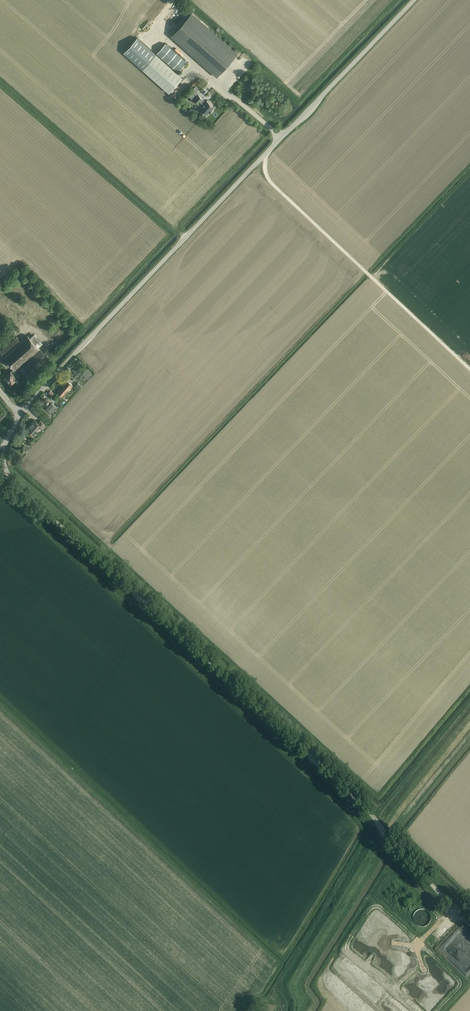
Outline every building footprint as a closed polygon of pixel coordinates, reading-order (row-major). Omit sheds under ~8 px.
[(217,76),(237,54),(192,14),(189,11),(169,33),(172,36),(217,76)] [(132,43),(124,53),(130,58),(142,69),(169,93),(182,77),(156,54),(137,37),(132,43)] [(178,71),(185,63),(186,62),(165,44),(157,53),(178,71)] [(205,102),(202,100),(203,99),(198,94),(193,100),(198,104),(199,103),(202,106),(200,109),(207,115),(209,112),(210,113),(212,110),(214,107),(207,101),(205,102)] [(28,335),(21,342),(16,337),(0,351),(0,353),(14,368),(5,377),(11,384),(18,379),(17,379),(20,377),(15,371),(16,370),(19,367),(28,377),(49,359),(28,335)] [(70,389),(73,386),(68,381),(57,393),(62,396),(69,388),(70,389)] [(56,400),(58,397),(51,391),(48,393),(56,400)] [(51,403),(46,409),(50,413),(52,410),(56,407),(51,403)] [(38,423),(34,420),(26,429),(33,435),(40,427),(43,429),(46,425),(40,420),(38,423)] [(415,922),(415,924),(416,925),(417,926),(418,927),(419,927),(420,928),(422,928),(423,928),(424,928),(425,928),(427,928),(428,927),(429,926),(430,925),(430,924),(431,923),(432,922),(432,921),(432,920),(432,918),(432,917),(431,916),(430,914),(429,913),(428,912),(427,911),(425,911),(424,910),(422,910),(420,911),(419,911),(417,912),(416,913),(415,915),(415,916),(414,918),(414,919),(414,921),(415,922)]
